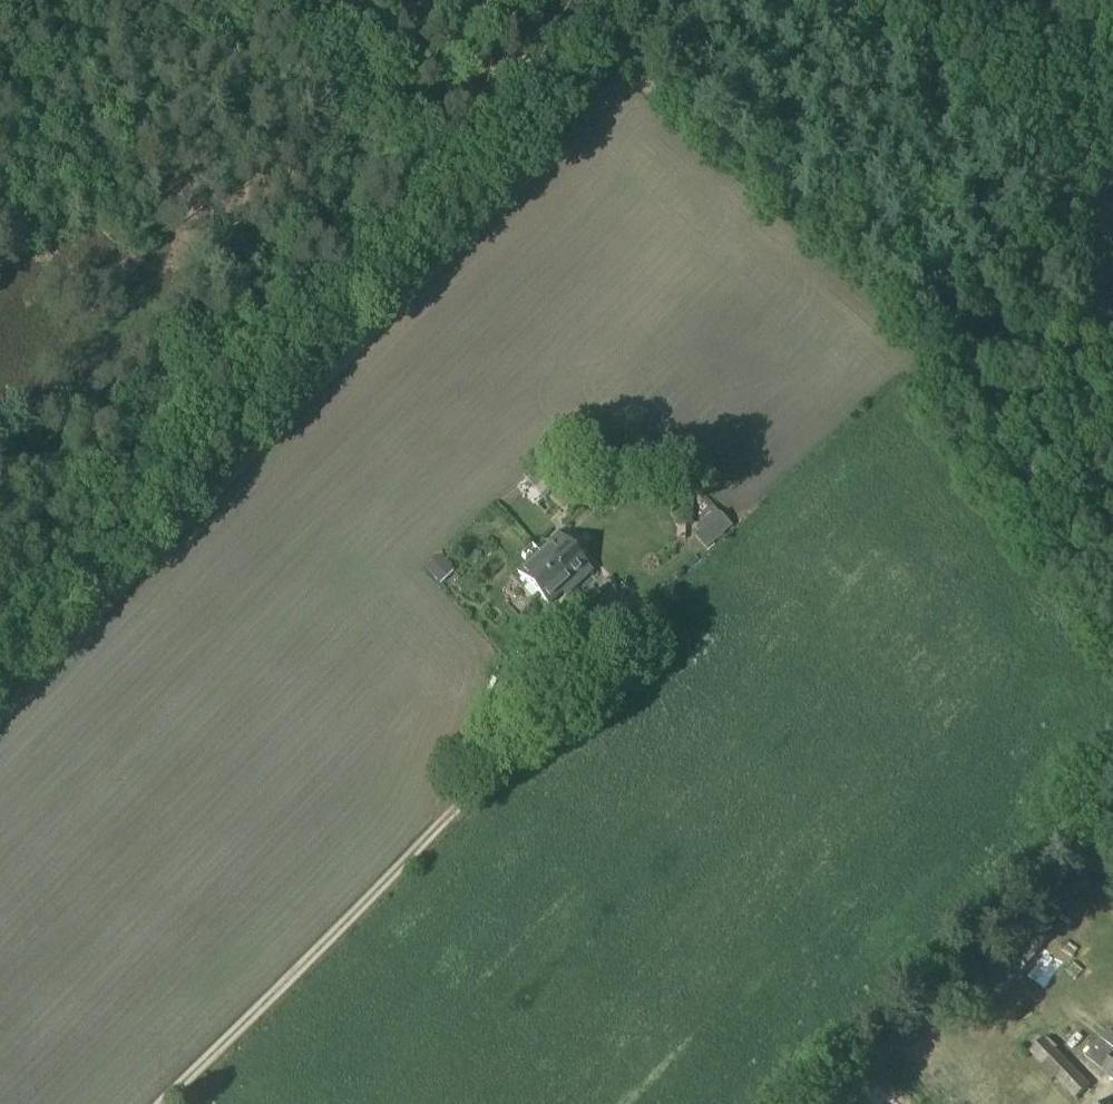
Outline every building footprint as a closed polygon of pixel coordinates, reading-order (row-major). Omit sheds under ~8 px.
[(538,471),(527,481),(542,496),(552,487),(538,471)] [(714,509),(704,518),(710,524),(695,537),(709,551),(733,528),(714,509)] [(550,550),(543,556),(571,588),(573,590),(592,574),(589,572),(575,556),(561,540),(550,550)] [(543,556),(521,575),(535,591),(549,607),(561,596),(571,588),(543,556)] [(436,557),(423,569),(436,583),(449,570),(436,557)] [(1051,1085),(1054,1081),(1070,1066),(1044,1039),(1028,1054),(1042,1068),(1038,1072),(1051,1085)] [(1102,1072),(1112,1082),(1112,1050),(1099,1039),(1084,1058),(1102,1072)] [(1070,1066),(1054,1081),(1074,1102),(1090,1086),(1070,1066)] [(878,1103),(883,1103),(890,1097),(883,1090),(874,1100),(878,1103)]
